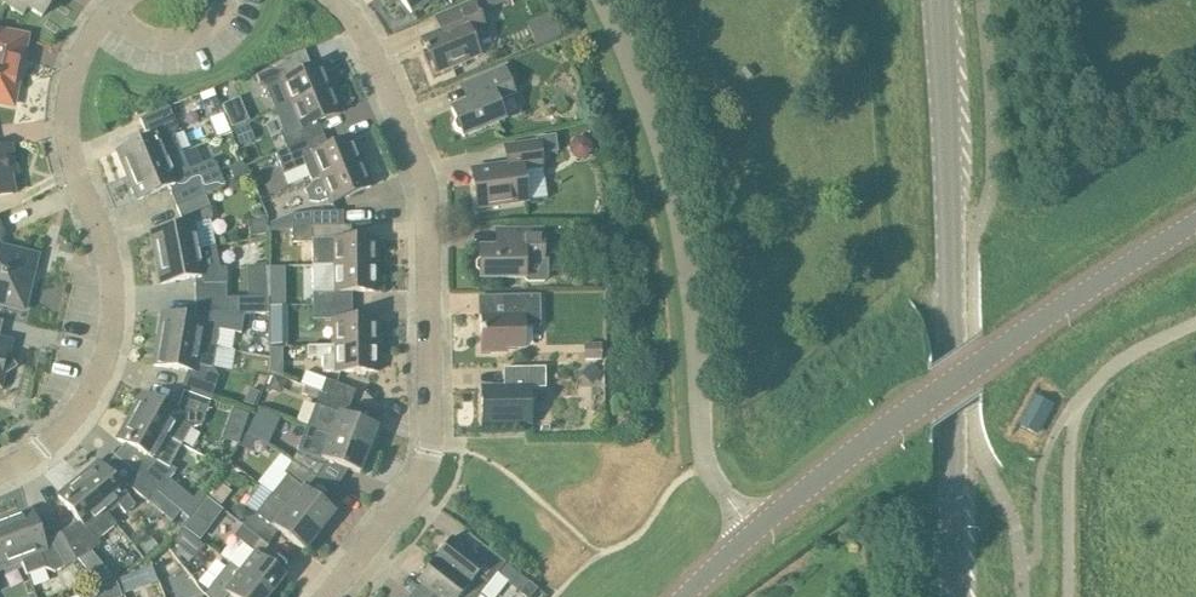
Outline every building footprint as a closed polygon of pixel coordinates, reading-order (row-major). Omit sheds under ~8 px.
[(50,3),(48,1),(49,0),(4,0),(3,1),(22,14),(28,7),(41,16),(50,3)] [(427,0),(402,0),(411,12),(427,0)] [(467,65),(465,60),(479,54),(470,34),(486,27),(475,0),(473,0),(433,16),(440,31),(422,39),(436,72),(450,66),(452,71),(467,65)] [(527,19),(533,43),(559,36),(553,13),(527,19)] [(25,36),(0,31),(0,101),(12,103),(25,36)] [(289,105),(331,87),(321,62),(311,66),(304,50),(283,59),(284,62),(256,74),(262,88),(280,81),(289,105)] [(463,136),(504,119),(497,101),(516,93),(505,66),(459,85),(466,101),(451,108),(455,118),(453,123),(455,130),(461,132),(463,136)] [(288,149),(323,134),(318,121),(341,111),(331,87),(289,105),(299,128),(282,135),(287,148),(288,149)] [(216,138),(231,132),(213,89),(198,96),(216,138)] [(227,100),(232,124),(250,121),(245,97),(227,100)] [(127,175),(182,152),(175,135),(178,128),(169,106),(139,118),(145,131),(148,130),(150,136),(117,150),(127,175)] [(248,125),(233,131),(239,146),(254,139),(248,125)] [(320,178),(362,161),(352,136),(328,146),(323,134),(288,149),(287,148),(276,153),(285,173),(305,165),(311,180),(319,176),(320,178)] [(576,138),(570,144),(571,153),(578,158),(587,157),(592,150),(591,142),(584,137),(576,138)] [(477,208),(528,201),(523,170),(543,167),(540,139),(503,144),(506,164),(471,169),(477,208)] [(13,193),(9,173),(14,172),(9,145),(0,146),(0,195),(13,193)] [(205,194),(205,195),(225,186),(216,162),(210,160),(189,169),(182,152),(127,175),(137,199),(170,185),(172,192),(170,193),(176,206),(205,194)] [(362,161),(320,178),(321,180),(312,184),(306,192),(310,202),(320,203),(329,199),(330,203),(372,185),(362,161)] [(210,206),(205,195),(205,194),(176,206),(181,219),(182,225),(150,231),(156,258),(200,249),(199,248),(213,245),(209,223),(213,218),(210,206)] [(312,226),(343,225),(343,211),(312,211),(292,214),(292,229),(312,226)] [(253,235),(268,233),(265,217),(250,220),(253,235)] [(37,255),(1,246),(4,232),(0,223),(0,303),(24,309),(37,255)] [(332,265),(377,265),(377,238),(351,238),(351,226),(343,225),(312,226),(292,229),(292,242),(312,241),(313,239),(331,238),(332,265)] [(548,279),(548,260),(544,255),(544,228),(495,228),(495,247),(479,247),(479,258),(475,262),(475,269),(479,273),(479,278),(522,277),(526,283),(545,283),(548,279)] [(200,249),(156,258),(160,283),(205,275),(200,249)] [(377,291),(377,265),(332,265),(313,265),(313,305),(352,305),(352,291),(377,291)] [(226,297),(226,283),(195,283),(195,298),(226,297)] [(250,284),(251,298),(264,298),(266,298),(266,284),(250,284)] [(540,326),(540,294),(478,295),(478,315),(480,315),(481,349),(508,349),(508,346),(523,346),(523,326),(540,326)] [(157,338),(157,339),(215,348),(215,347),(218,329),(241,333),(243,314),(264,314),(264,298),(251,298),(226,297),(195,298),(195,317),(162,312),(157,338)] [(332,346),(378,345),(377,317),(352,318),(352,305),(313,305),(313,319),(332,318),(332,345),(332,346)] [(213,369),(216,348),(215,348),(157,339),(153,364),(188,370),(181,390),(210,400),(218,376),(213,369)] [(4,374),(16,366),(0,341),(0,387),(0,388),(4,374)] [(584,359),(602,359),(601,343),(584,343),(584,359)] [(272,372),(285,372),(285,345),(273,345),(272,372)] [(332,346),(332,345),(322,345),(322,346),(307,346),(307,358),(322,358),(322,371),(378,371),(378,345),(332,346)] [(592,363),(580,374),(591,385),(603,374),(592,363)] [(482,424),(530,423),(530,387),(545,387),(545,367),(504,367),(504,386),(481,387),(482,424)] [(321,392),(350,403),(355,390),(326,378),(321,392)] [(205,413),(210,400),(181,390),(174,409),(143,392),(130,415),(183,445),(192,428),(201,426),(205,413)] [(345,415),(350,403),(321,392),(316,405),(317,405),(309,428),(312,429),(368,450),(376,426),(345,415)] [(1036,396),(1020,427),(1040,438),(1057,407),(1036,396)] [(171,466),(183,445),(130,415),(117,438),(147,455),(134,472),(157,492),(176,469),(171,466)] [(359,472),(368,450),(312,429),(307,428),(299,449),(292,460),(318,477),(328,461),(359,472)] [(252,451),(258,439),(247,434),(242,446),(252,451)] [(106,512),(107,512),(117,503),(125,513),(135,504),(98,460),(78,478),(106,512)] [(308,491),(318,477),(292,460),(284,472),(286,475),(271,494),(319,532),(334,512),(308,491)] [(149,502),(157,492),(134,472),(125,482),(149,502)] [(116,524),(107,512),(106,512),(78,478),(57,494),(79,521),(62,532),(77,559),(90,551),(100,543),(97,540),(116,524)] [(250,515),(242,525),(268,545),(279,531),(304,551),(319,532),(270,493),(255,512),(251,516),(250,515)] [(207,538),(223,504),(207,496),(191,530),(207,538)] [(77,559),(62,532),(43,542),(31,509),(6,518),(22,560),(27,575),(44,568),(53,572),(77,559)] [(22,560),(6,518),(0,520),(0,568),(22,560)] [(243,542),(228,562),(239,570),(238,571),(269,595),(285,575),(260,555),(268,545),(258,538),(242,525),(234,535),(243,542)] [(434,559),(433,559),(467,586),(468,586),(479,594),(496,573),(504,562),(488,550),(480,560),(451,537),(434,559)] [(417,580),(433,593),(435,595),(433,596),(459,596),(467,586),(433,559),(417,580)] [(269,595),(238,571),(229,583),(221,577),(210,592),(214,596),(267,596),(269,595)] [(128,576),(119,579),(124,593),(133,590),(128,576)] [(115,582),(102,588),(105,596),(121,596),(115,582)] [(520,593),(525,596),(531,596),(538,588),(529,582),(520,593)]
